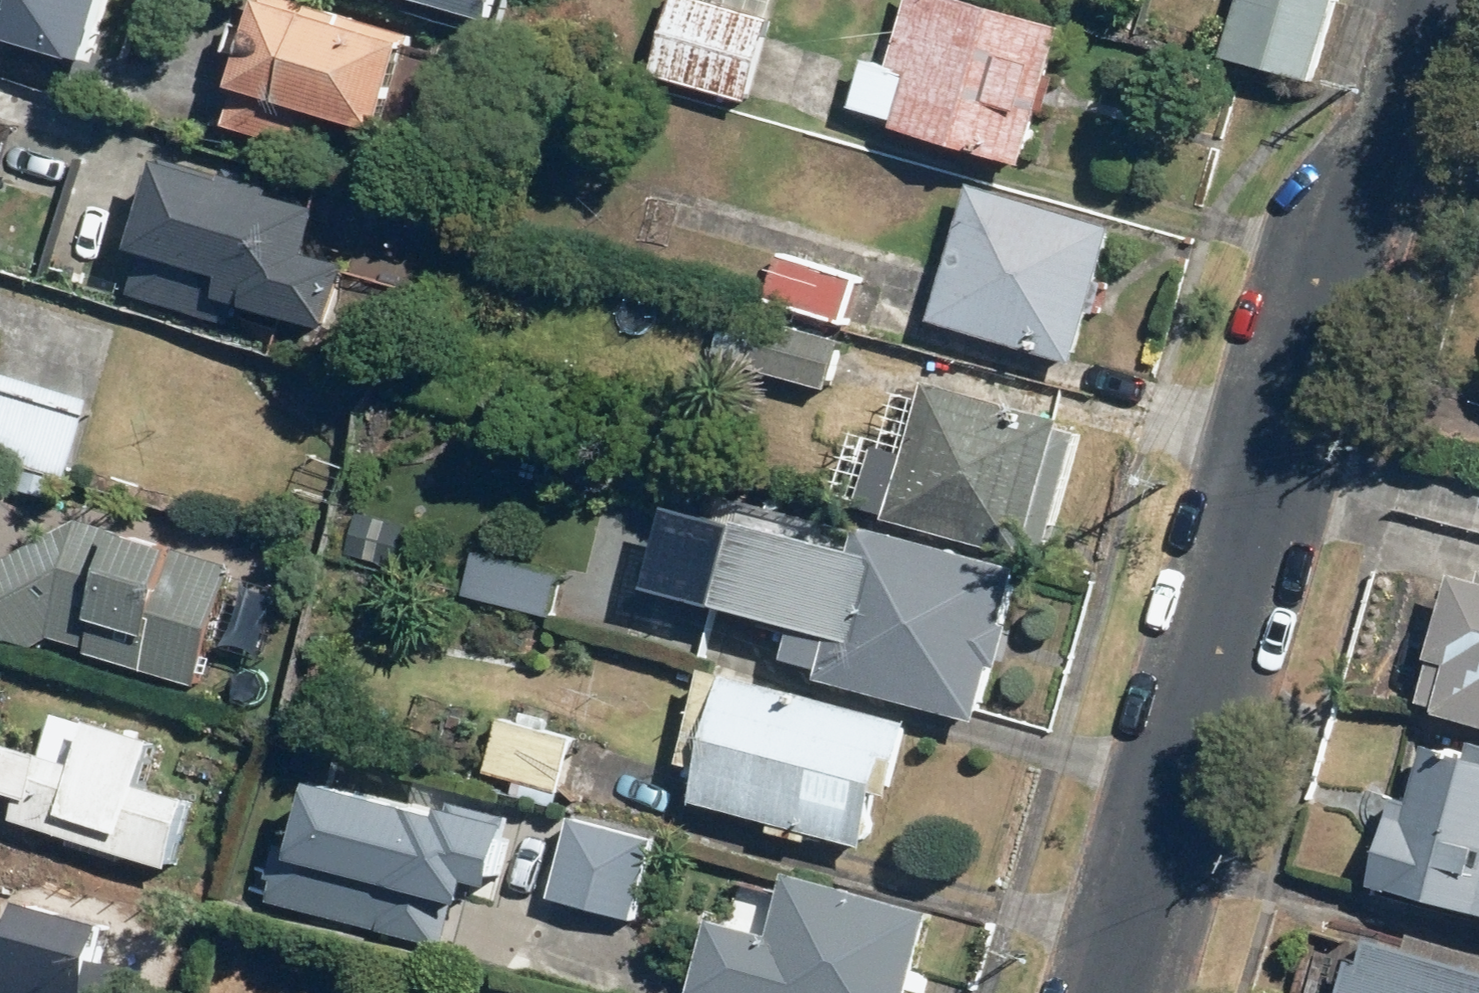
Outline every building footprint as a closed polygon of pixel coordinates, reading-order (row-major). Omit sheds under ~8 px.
[(85,65),(105,0),(0,0),(0,39),(85,65)] [(481,20),(487,0),(411,0),(481,20)] [(743,102),(764,22),(700,5),(682,0),(666,0),(646,76),(743,102)] [(764,22),(770,0),(702,0),(700,5),(764,22)] [(956,0),(905,0),(885,69),(862,61),(848,105),(889,117),(887,125),(1013,163),(1054,29),(956,0)] [(1220,54),(1303,79),(1327,0),(1236,0),(1220,54)] [(226,97),(217,126),(315,154),(324,125),(368,138),(394,49),(248,7),(222,96),(226,97)] [(136,256),(124,298),(228,327),(232,313),(319,338),(340,265),(297,253),(310,208),(262,195),(264,188),(148,155),(121,252),(136,256)] [(1106,225),(964,187),(927,325),(1069,362),(1106,225)] [(775,256),(762,300),(838,321),(851,278),(775,256)] [(743,367),(821,388),(834,341),(756,319),(743,367)] [(63,482),(89,405),(0,376),(0,461),(63,482)] [(1055,419),(921,384),(902,455),(868,447),(852,506),(881,514),(879,518),(1019,555),(1020,547),(1037,552),(1069,433),(1052,428),(1055,419)] [(634,584),(709,604),(731,523),(655,503),(634,584)] [(0,558),(0,638),(14,653),(43,637),(81,649),(80,655),(192,689),(227,566),(72,520),(0,558)] [(731,523),(709,604),(790,626),(781,659),(816,668),(814,677),(970,718),(985,661),(992,662),(1001,627),(993,625),(1008,568),(854,527),(847,555),(731,523)] [(459,596),(546,618),(556,576),(469,555),(459,596)] [(1478,729),(1478,575),(1476,584),(1444,576),(1421,660),(1426,661),(1413,712),(1478,729)] [(698,769),(689,802),(857,846),(871,793),(887,798),(906,729),(697,673),(673,763),(698,769)] [(37,756),(0,745),(0,795),(11,798),(4,821),(166,867),(185,804),(135,790),(148,742),(49,714),(37,756)] [(567,741),(493,722),(480,772),(513,780),(509,796),(551,806),(567,741)] [(1364,885),(1478,916),(1478,746),(1466,742),(1463,752),(1422,741),(1405,803),(1387,798),(1364,885)] [(433,819),(431,827),(302,794),(287,854),(274,850),(265,887),(269,888),(265,906),(440,950),(456,891),(481,898),(503,825),(448,809),(444,822),(433,819)] [(648,847),(566,827),(547,903),(628,924),(648,847)] [(685,992),(687,992),(902,992),(923,914),(780,876),(764,938),(703,922),(685,992)] [(124,976),(85,964),(96,927),(7,900),(0,923),(0,992),(119,992),(124,976)] [(1359,937),(1353,961),(1341,957),(1331,992),(1478,992),(1478,969),(1359,937)]
